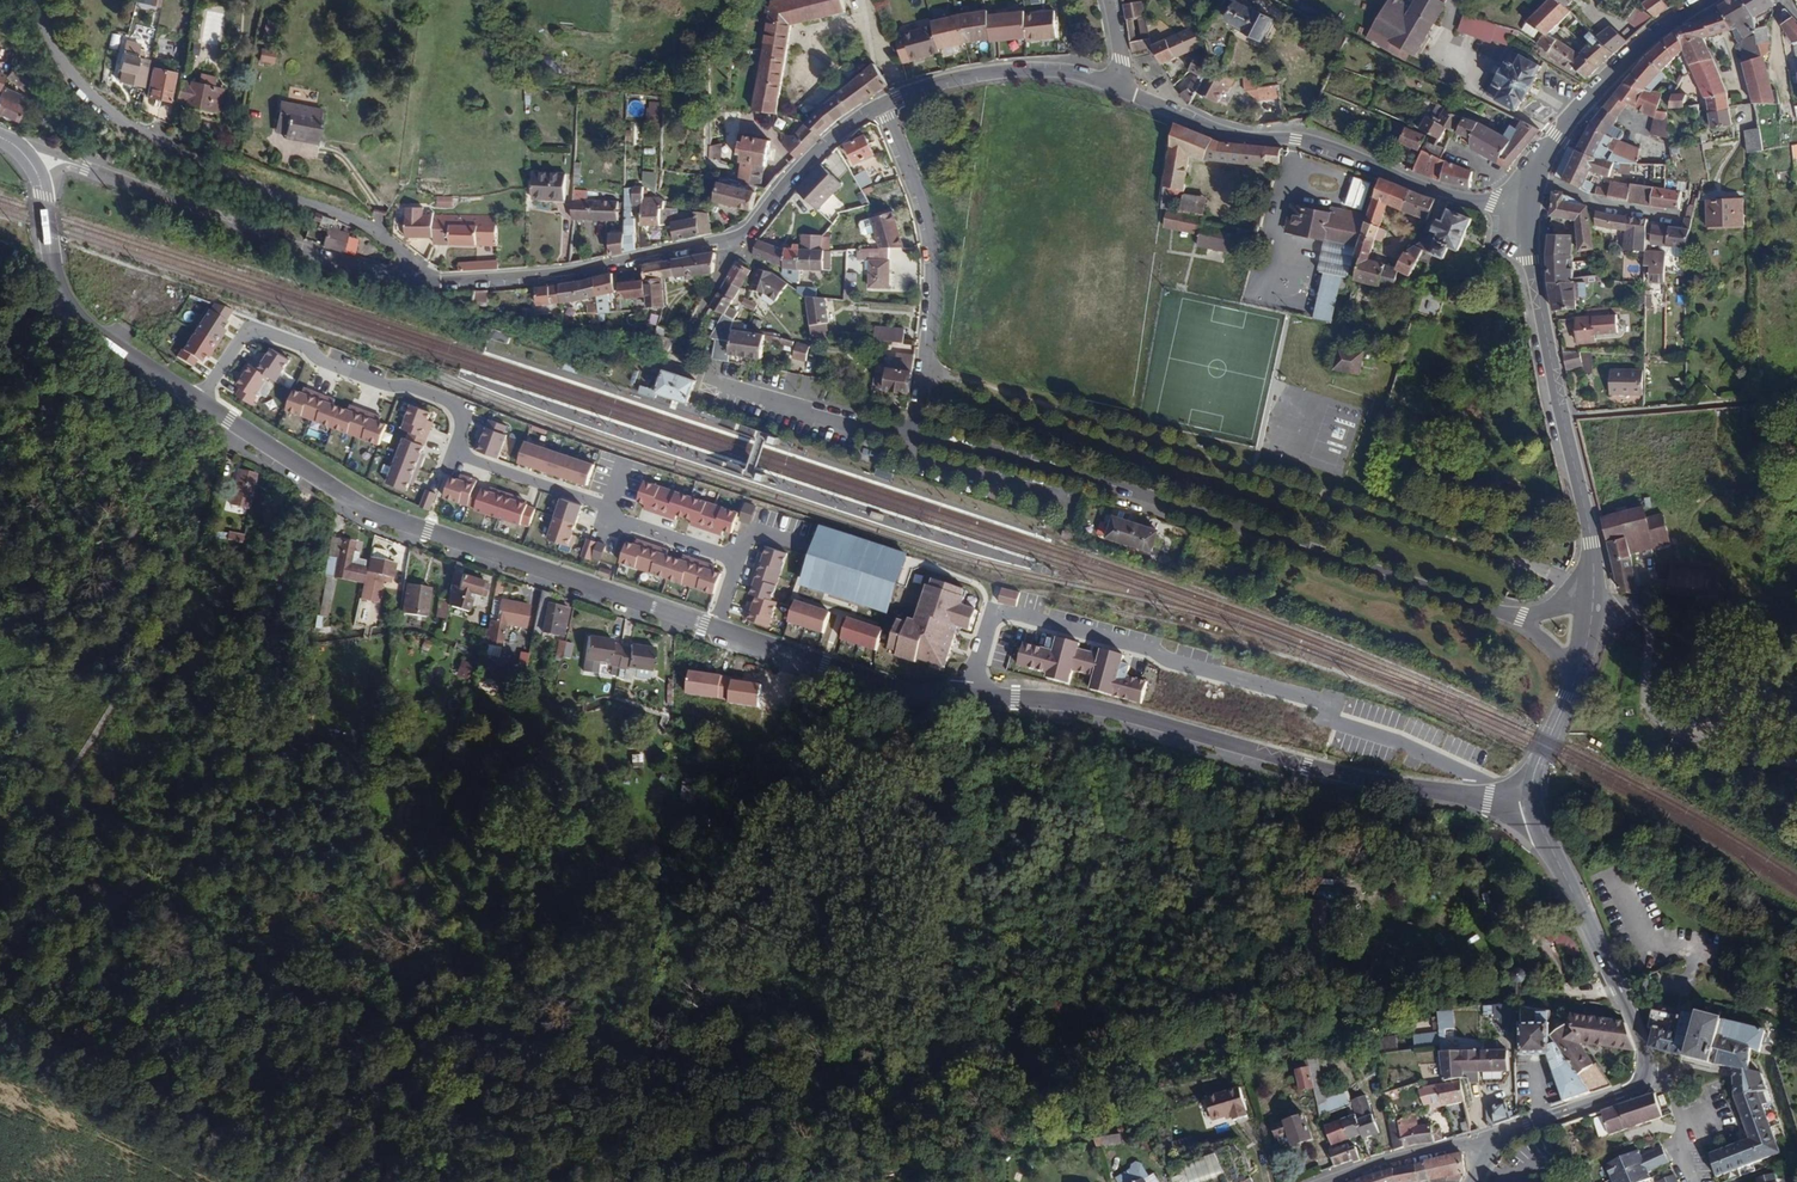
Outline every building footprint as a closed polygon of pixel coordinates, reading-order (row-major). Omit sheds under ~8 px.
[(844,12),(842,0),(779,0),(770,2),(769,7),(765,6),(764,12),(768,13),(762,49),(752,111),(774,114),(789,24),(827,15),(828,16),(844,12)] [(1143,0),(1128,0),(1126,0),(1127,17),(1142,14),(1143,13),(1145,10),(1143,0)] [(1273,16),(1257,9),(1261,1),(1262,1),(1263,0),(1240,0),(1238,1),(1235,7),(1229,18),(1246,26),(1245,29),(1264,39),(1265,39),(1267,38),(1267,37),(1267,35),(1265,33),(1273,16)] [(1446,5),(1444,4),(1437,0),(1414,0),(1410,6),(1401,0),(1388,0),(1366,39),(1406,61),(1410,54),(1415,57),(1446,5)] [(1566,7),(1557,0),(1546,0),(1545,0),(1527,22),(1545,34),(1538,44),(1537,45),(1548,53),(1557,39),(1549,34),(1570,11),(1566,7)] [(1663,0),(1647,0),(1643,3),(1654,17),(1669,7),(1663,0)] [(1756,30),(1754,19),(1743,0),(1726,0),(1716,5),(1722,11),(1732,31),(1737,43),(1741,42),(1746,62),(1743,63),(1753,103),(1780,104),(1777,90),(1772,90),(1763,56),(1756,30)] [(1773,0),(1743,0),(1754,19),(1777,6),(1773,0)] [(1654,17),(1643,11),(1636,7),(1626,21),(1639,30),(1654,17)] [(1781,25),(1793,16),(1787,10),(1785,9),(1784,10),(1783,11),(1781,25)] [(1727,32),(1732,31),(1722,11),(1717,13),(1703,18),(1704,20),(1682,27),(1674,34),(1682,50),(1690,65),(1715,58),(1706,39),(1727,32)] [(994,42),(991,17),(990,12),(965,16),(971,46),(994,42)] [(1032,41),(1031,17),(1030,14),(1000,16),(1003,42),(1032,41)] [(1150,44),(1142,14),(1127,17),(1131,49),(1150,44)] [(1494,42),(1499,25),(1465,15),(1460,31),(1494,42)] [(971,46),(965,16),(937,22),(938,29),(945,52),(971,46)] [(1003,42),(1000,16),(991,17),(994,42),(994,43),(1003,42)] [(1062,43),(1061,16),(1031,17),(1032,41),(1032,44),(1062,43)] [(1796,42),(1796,20),(1793,16),(1781,25),(1784,28),(1789,36),(1793,43),(1796,42)] [(1203,31),(1200,23),(1151,44),(1163,62),(1206,44),(1203,31)] [(1349,33),(1329,24),(1328,27),(1327,29),(1347,38),(1349,33)] [(1507,45),(1515,30),(1499,25),(1494,42),(1507,45)] [(1626,42),(1608,25),(1597,39),(1615,54),(1626,42)] [(1768,55),(1770,41),(1767,27),(1756,30),(1763,56),(1768,55)] [(945,52),(938,29),(910,35),(911,37),(901,40),(908,65),(918,62),(917,61),(945,54),(945,52)] [(1615,54),(1597,39),(1589,33),(1586,38),(1592,42),(1585,52),(1570,41),(1567,46),(1599,69),(1615,54)] [(1682,50),(1674,34),(1670,38),(1666,41),(1675,56),(1679,53),(1682,50)] [(1599,69),(1567,46),(1557,39),(1548,53),(1546,56),(1585,81),(1599,69)] [(1675,56),(1666,41),(1647,57),(1663,69),(1675,56)] [(1535,78),(1542,65),(1511,49),(1487,96),(1517,112),(1523,101),(1525,102),(1538,79),(1535,78)] [(143,61),(144,56),(126,52),(125,57),(143,61)] [(145,88),(150,68),(142,66),(143,61),(125,57),(120,82),(145,88)] [(1643,89),(1663,69),(1647,57),(1636,68),(1623,84),(1643,89)] [(1187,102),(1210,68),(1209,65),(1195,58),(1193,61),(1189,67),(1183,74),(1184,75),(1187,76),(1190,72),(1195,75),(1188,85),(1177,91),(1187,102)] [(1708,97),(1728,93),(1715,58),(1690,65),(1705,98),(1708,97)] [(845,115),(888,84),(872,64),(819,106),(808,120),(813,125),(823,135),(845,115)] [(1216,67),(1201,92),(1219,103),(1235,78),(1216,67)] [(177,77),(155,71),(153,77),(176,82),(177,77)] [(1260,84),(1260,73),(1246,72),(1245,88),(1247,88),(1260,96),(1282,95),(1279,83),(1260,84)] [(215,87),(216,80),(200,76),(199,83),(211,86),(215,87)] [(170,104),(176,82),(153,77),(148,99),(170,104)] [(217,114),(222,92),(210,89),(211,86),(199,83),(198,86),(184,84),(182,98),(188,99),(187,107),(199,109),(217,114)] [(1635,105),(1638,98),(1643,89),(1623,84),(1613,97),(1630,103),(1635,105)] [(20,95),(4,88),(0,98),(0,112),(18,120),(23,107),(16,104),(20,95)] [(1638,98),(1635,105),(1657,113),(1657,111),(1664,92),(1643,89),(1638,98)] [(1684,103),(1685,101),(1685,98),(1685,97),(1686,93),(1672,93),(1669,107),(1684,107),(1684,103)] [(1710,112),(1731,108),(1731,107),(1728,93),(1708,97),(1710,110),(1710,112)] [(1630,103),(1613,97),(1608,102),(1603,107),(1619,118),(1624,111),(1630,103)] [(659,106),(659,102),(649,102),(649,107),(647,107),(647,116),(657,117),(658,106),(659,106)] [(1493,121),(1497,112),(1476,102),(1467,119),(1470,120),(1478,124),(1482,116),(1493,121)] [(1603,140),(1606,134),(1613,125),(1619,118),(1603,107),(1592,120),(1576,148),(1595,156),(1600,146),(1603,140)] [(1445,149),(1454,130),(1461,132),(1467,120),(1443,108),(1441,112),(1444,114),(1441,120),(1436,118),(1434,122),(1429,119),(1422,133),(1432,138),(1431,142),(1430,143),(1445,149)] [(1734,126),(1731,108),(1710,112),(1713,129),(1734,126)] [(216,121),(217,114),(199,109),(197,117),(216,121)] [(1657,111),(1657,113),(1655,118),(1669,119),(1669,112),(1657,111)] [(313,145),(319,117),(311,115),(310,120),(286,116),(285,123),(283,122),(282,128),(284,128),(282,139),(313,145)] [(84,131),(68,117),(61,125),(80,140),(84,131)] [(1673,139),(1671,119),(1669,119),(1655,118),(1650,134),(1673,139)] [(1464,134),(1470,120),(1467,119),(1467,120),(1461,132),(1464,134)] [(1472,137),(1478,124),(1470,120),(1464,134),(1469,135),(1471,136),(1472,137)] [(1511,170),(1540,132),(1516,120),(1508,136),(1511,138),(1496,161),(1511,170)] [(1508,136),(1478,124),(1472,137),(1471,136),(1474,149),(1496,161),(1511,138),(1508,136)] [(823,135),(813,125),(803,135),(812,144),(823,135)] [(1606,134),(1621,141),(1626,133),(1613,125),(1606,134)] [(1283,149),(1219,143),(1174,128),(1166,190),(1184,192),(1189,158),(1214,162),(1268,167),(1268,164),(1279,166),(1283,149)] [(1764,150),(1760,128),(1744,131),(1748,153),(1764,150)] [(1431,142),(1406,130),(1400,143),(1425,154),(1426,152),(1430,143),(1431,142)] [(1465,144),(1469,135),(1464,134),(1461,132),(1458,139),(1465,144)] [(1638,163),(1640,149),(1621,141),(1606,134),(1603,140),(1600,146),(1595,156),(1598,157),(1616,162),(1619,162),(1630,163),(1638,163)] [(795,158),(812,144),(803,135),(799,139),(786,138),(784,147),(795,158)] [(764,164),(769,139),(744,136),(743,142),(737,141),(735,153),(741,155),(740,161),(743,161),(741,173),(740,181),(760,185),(763,164),(764,164)] [(116,145),(101,140),(100,145),(107,147),(114,150),(116,145)] [(876,162),(867,142),(849,150),(858,170),(876,162)] [(1451,152),(1445,149),(1430,143),(1426,152),(1448,161),(1451,152)] [(720,145),(709,145),(708,158),(720,158),(720,145)] [(1592,171),(1598,157),(1595,156),(1576,148),(1571,159),(1569,165),(1563,180),(1585,189),(1588,180),(1592,171)] [(1447,166),(1448,161),(1426,152),(1425,154),(1416,174),(1443,183),(1447,166)] [(1616,162),(1598,157),(1592,171),(1609,177),(1616,162)] [(1630,173),(1630,163),(1619,162),(1619,173),(1630,173)] [(1667,179),(1667,164),(1654,163),(1653,178),(1667,179)] [(1473,189),(1476,173),(1447,166),(1443,183),(1473,189)] [(821,212),(846,187),(826,167),(801,192),(821,212)] [(866,171),(855,175),(860,188),(871,183),(866,171)] [(565,202),(566,174),(532,172),(531,200),(565,202)] [(654,193),(655,173),(642,172),(642,182),(643,182),(645,184),(654,193)] [(1354,177),(1346,204),(1363,209),(1371,182),(1354,177)] [(1591,193),(1595,185),(1588,180),(1585,189),(1591,193)] [(1627,200),(1630,183),(1611,180),(1610,188),(1610,189),(1609,197),(1627,200)] [(641,198),(641,187),(635,181),(631,187),(631,189),(632,206),(637,206),(641,203),(641,198)] [(750,207),(753,188),(726,183),(716,181),(713,199),(734,204),(750,207)] [(1404,214),(1411,192),(1384,182),(1368,234),(1383,239),(1392,211),(1404,214)] [(1650,203),(1653,186),(1630,183),(1627,200),(1650,203)] [(1596,195),(1609,197),(1610,189),(1610,188),(1598,186),(1596,195)] [(1678,208),(1680,191),(1667,189),(1664,188),(1659,187),(1653,186),(1650,203),(1678,208)] [(636,249),(634,232),(636,231),(634,216),(632,216),(632,206),(631,189),(625,189),(624,233),(624,252),(636,249)] [(1434,220),(1440,203),(1411,192),(1404,214),(1428,222),(1429,219),(1434,220)] [(1595,249),(1588,206),(1564,193),(1552,192),(1550,216),(1575,221),(1578,251),(1595,249)] [(659,224),(660,210),(663,210),(663,203),(654,193),(654,198),(641,198),(641,203),(641,205),(640,224),(659,224)] [(1203,216),(1206,198),(1183,195),(1181,213),(1203,216)] [(454,197),(438,196),(437,207),(454,207),(454,197)] [(1746,226),(1744,198),(1706,200),(1708,229),(1746,226)] [(601,220),(602,201),(573,199),(572,220),(601,220)] [(618,221),(619,201),(602,201),(601,220),(618,221)] [(435,239),(435,223),(422,222),(422,205),(406,205),(406,238),(435,239)] [(1322,281),(1325,282),(1316,317),(1333,321),(1340,295),(1349,297),(1355,279),(1361,259),(1357,258),(1370,217),(1335,208),(1333,214),(1325,213),(1294,206),(1289,232),(1328,241),(1322,269),(1328,271),(1327,274),(1324,273),(1322,281)] [(700,236),(695,210),(689,210),(690,216),(675,219),(669,220),(668,220),(671,242),(700,236)] [(713,233),(708,210),(695,210),(700,236),(713,233)] [(905,248),(895,210),(871,218),(879,248),(887,248),(905,248)] [(1646,249),(1648,220),(1595,211),(1596,227),(1618,232),(1617,237),(1625,237),(1624,251),(1646,252),(1646,249)] [(1452,212),(1446,226),(1441,224),(1434,239),(1410,257),(1405,270),(1392,266),(1386,285),(1399,289),(1400,285),(1420,291),(1421,287),(1413,284),(1428,255),(1448,263),(1454,251),(1465,255),(1477,223),(1452,212)] [(1196,233),(1199,219),(1166,213),(1163,227),(1196,233)] [(331,242),(338,221),(320,214),(318,219),(309,217),(304,233),(331,242)] [(1267,232),(1270,215),(1264,215),(1262,231),(1267,232)] [(498,245),(498,216),(435,216),(435,223),(435,239),(435,245),(498,245)] [(1669,225),(1667,246),(1686,248),(1689,236),(1693,218),(1688,216),(1685,227),(1669,225)] [(1663,246),(1664,224),(1653,223),(1651,245),(1663,246)] [(1223,245),(1221,257),(1252,263),(1256,238),(1232,234),(1205,229),(1206,225),(1202,224),(1199,241),(1223,245)] [(624,252),(624,233),(616,233),(616,234),(611,235),(612,254),(624,252)] [(799,234),(799,245),(799,249),(823,249),(824,235),(799,234)] [(1386,285),(1392,266),(1377,261),(1380,246),(1383,239),(1368,234),(1361,256),(1364,257),(1359,276),(1386,285)] [(1574,261),(1573,236),(1548,235),(1546,259),(1547,282),(1574,282),(1574,278),(1574,261)] [(798,269),(799,249),(799,245),(792,246),(792,249),(783,249),(760,240),(756,253),(764,257),(782,268),(798,269)] [(887,260),(887,248),(879,248),(858,249),(859,260),(868,260),(869,288),(890,288),(890,260),(887,260)] [(828,270),(828,249),(823,249),(799,249),(798,269),(828,270)] [(1665,283),(1666,250),(1646,249),(1646,252),(1645,265),(1650,265),(1649,283),(1665,283)] [(714,271),(714,253),(676,260),(659,264),(660,279),(687,275),(688,279),(701,277),(701,273),(708,272),(711,272),(714,271)] [(499,268),(499,257),(462,258),(462,270),(499,268)] [(739,288),(750,269),(736,261),(725,281),(739,288)] [(660,279),(659,264),(642,268),(643,280),(643,281),(657,280),(660,279)] [(768,282),(773,271),(761,267),(758,278),(768,282)] [(798,269),(782,268),(782,275),(792,283),(798,283),(798,269)] [(772,300),(787,284),(773,271),(768,282),(758,278),(756,284),(757,291),(765,293),(772,300)] [(614,292),(612,273),(557,284),(559,303),(596,295),(614,292)] [(858,302),(857,275),(846,274),(846,302),(858,302)] [(662,302),(660,279),(657,280),(643,281),(644,297),(645,307),(662,306),(662,302)] [(644,297),(643,281),(643,280),(621,283),(621,289),(622,291),(622,298),(644,297)] [(731,303),(739,288),(725,281),(712,303),(723,309),(726,311),(731,303)] [(1576,310),(1576,286),(1574,282),(1547,282),(1553,313),(1576,310)] [(559,303),(557,284),(533,287),(534,306),(559,303)] [(819,300),(818,295),(817,291),(798,290),(798,293),(798,294),(804,299),(809,300),(819,300)] [(1411,313),(1417,294),(1402,290),(1396,308),(1411,313)] [(1441,318),(1447,298),(1424,291),(1418,311),(1441,318)] [(745,298),(742,304),(755,310),(758,305),(745,298)] [(829,323),(828,301),(819,300),(809,300),(815,338),(825,339),(824,324),(829,323)] [(736,316),(740,308),(731,303),(726,311),(736,316)] [(207,311),(194,331),(216,345),(222,335),(218,333),(225,323),(224,322),(231,311),(214,304),(209,312),(207,311)] [(1617,315),(1620,315),(1620,308),(1588,310),(1588,317),(1617,315)] [(762,357),(764,341),(788,345),(789,340),(774,335),(775,330),(750,325),(749,330),(734,327),(738,317),(736,316),(726,311),(723,309),(709,339),(715,339),(714,347),(712,358),(728,360),(728,355),(762,357)] [(1618,333),(1617,315),(1588,317),(1575,318),(1577,345),(1596,344),(1595,335),(1618,333)] [(903,323),(903,320),(866,319),(866,332),(868,332),(868,322),(903,323)] [(903,334),(903,323),(868,322),(868,332),(903,334)] [(511,334),(492,328),(489,338),(508,344),(511,334)] [(216,345),(194,331),(182,351),(181,350),(175,358),(191,367),(195,360),(199,363),(206,352),(209,354),(216,345)] [(811,345),(797,342),(793,358),(806,362),(811,345)] [(1363,351),(1341,346),(1336,365),(1358,370),(1363,351)] [(262,356),(254,368),(263,374),(263,375),(268,378),(275,383),(289,361),(272,350),(267,357),(263,355),(262,356)] [(909,391),(914,354),(896,352),(894,365),(887,364),(884,387),(909,391)] [(1592,353),(1563,353),(1567,375),(1592,374),(1592,353)] [(562,370),(585,377),(589,365),(566,358),(562,370)] [(237,388),(241,390),(237,397),(252,407),(257,399),(256,398),(268,378),(263,375),(263,374),(254,368),(248,364),(241,374),(245,377),(237,388)] [(1609,371),(1609,396),(1643,396),(1644,371),(1609,371)] [(659,392),(658,395),(668,399),(671,400),(673,400),(680,403),(684,404),(689,406),(693,396),(697,383),(676,376),(666,372),(659,392)] [(641,386),(638,394),(657,400),(658,395),(659,392),(641,386)] [(303,393),(295,390),(293,394),(287,410),(311,419),(320,394),(305,388),(303,393)] [(335,400),(320,394),(311,419),(334,428),(341,408),(333,405),(335,400)] [(677,411),(680,403),(673,400),(671,409),(677,411)] [(349,411),(341,408),(334,428),(356,436),(366,412),(350,406),(349,411)] [(409,407),(400,430),(408,433),(425,440),(429,428),(431,424),(426,422),(429,414),(409,407)] [(381,417),(366,412),(356,436),(380,445),(387,425),(379,422),(381,417)] [(506,427),(489,420),(482,440),(478,438),(474,450),(497,459),(506,435),(503,434),(506,427)] [(425,440),(408,433),(405,441),(402,440),(394,462),(417,471),(418,469),(421,461),(417,459),(425,440)] [(525,442),(518,463),(535,469),(542,448),(525,442)] [(542,448),(535,469),(552,474),(559,454),(542,448)] [(576,460),(559,454),(552,474),(569,480),(576,460)] [(593,466),(576,460),(569,480),(586,486),(593,466)] [(417,471),(394,462),(385,485),(405,492),(408,483),(409,480),(413,481),(417,471)] [(248,511),(258,473),(236,468),(230,492),(233,493),(230,506),(248,511)] [(477,480),(460,474),(458,479),(451,477),(444,497),(468,505),(474,488),(477,480)] [(643,481),(636,501),(644,504),(643,509),(658,514),(667,489),(643,481)] [(474,488),(468,505),(475,507),(475,509),(497,517),(506,493),(495,490),(494,493),(482,488),(481,490),(474,488)] [(667,489),(658,514),(674,519),(675,514),(683,517),(690,497),(667,489)] [(529,526),(535,509),(527,506),(527,505),(515,501),(516,497),(506,493),(497,517),(520,525),(521,523),(529,526)] [(713,505),(690,497),(683,517),(691,520),(689,524),(705,530),(713,505)] [(582,506),(561,499),(555,517),(576,524),(582,506)] [(737,513),(713,505),(705,530),(720,535),(722,530),(730,533),(737,513)] [(1670,550),(1662,511),(1646,515),(1644,505),(1602,516),(1600,516),(1618,591),(1638,593),(1630,558),(1670,550)] [(576,524),(555,517),(548,539),(572,547),(576,536),(572,535),(576,524)] [(1130,546),(1136,525),(1112,517),(1105,537),(1130,546)] [(1151,553),(1158,533),(1136,525),(1130,546),(1151,553)] [(908,556),(819,526),(814,541),(902,571),(908,556)] [(241,544),(244,534),(228,530),(225,539),(241,544)] [(587,540),(581,558),(592,562),(598,543),(587,539),(587,540)] [(634,544),(626,541),(619,561),(643,569),(652,544),(636,539),(634,544)] [(389,584),(393,563),(385,561),(371,559),(369,558),(369,561),(367,568),(350,565),(352,551),(354,543),(343,541),(336,578),(364,584),(361,599),(379,603),(382,582),(389,584)] [(902,571),(814,541),(805,570),(893,600),(902,571)] [(667,550),(652,544),(643,569),(666,577),(673,557),(666,554),(667,550)] [(765,556),(760,554),(755,570),(780,578),(788,554),(768,548),(765,556)] [(367,568),(369,561),(357,558),(359,552),(352,551),(350,565),(367,568)] [(681,560),(673,557),(666,577),(690,585),(698,560),(682,555),(681,560)] [(714,566),(698,560),(690,585),(713,593),(720,573),(712,570),(714,566)] [(600,567),(598,573),(610,577),(612,571),(600,567)] [(780,578),(755,570),(750,585),(754,587),(752,595),(757,597),(767,600),(772,601),(780,578)] [(805,570),(800,586),(887,616),(893,600),(805,570)] [(478,596),(483,581),(460,574),(456,589),(459,590),(455,605),(466,609),(471,594),(478,596)] [(961,588),(931,578),(928,585),(925,584),(916,612),(920,613),(917,621),(907,618),(905,622),(896,619),(887,647),(896,650),(895,654),(914,660),(915,657),(937,664),(939,658),(944,659),(953,633),(948,632),(951,624),(967,629),(974,609),(959,604),(962,597),(958,595),(961,588)] [(425,616),(429,588),(405,584),(401,613),(425,616)] [(1003,588),(999,602),(1017,606),(1021,593),(1003,588)] [(767,600),(757,597),(755,605),(750,603),(744,619),(769,627),(778,603),(772,601),(767,600)] [(525,629),(530,604),(496,599),(488,643),(502,646),(505,625),(525,629)] [(443,618),(446,601),(438,600),(435,617),(443,618)] [(793,608),(789,622),(806,628),(813,607),(795,602),(793,608)] [(556,635),(565,637),(570,607),(554,605),(543,603),(539,632),(556,635)] [(830,613),(813,607),(806,628),(821,633),(823,634),(830,613)] [(319,631),(322,616),(315,615),(312,630),(319,631)] [(846,618),(839,639),(842,640),(856,644),(863,624),(846,618)] [(863,624),(856,644),(874,650),(880,630),(863,624)] [(654,670),(656,647),(632,645),(632,647),(622,647),(619,646),(620,643),(610,643),(610,638),(587,636),(584,670),(598,671),(599,663),(607,664),(606,667),(616,668),(616,671),(625,672),(625,668),(654,670)] [(1024,644),(1018,666),(1048,674),(1047,679),(1068,685),(1072,671),(1094,677),(1091,691),(1141,704),(1147,683),(1126,677),(1129,667),(1121,665),(1123,656),(1102,650),(1100,656),(1078,650),(1079,644),(1058,638),(1057,642),(1049,639),(1046,650),(1024,644)] [(563,657),(569,658),(571,644),(567,643),(558,641),(555,655),(563,657)] [(527,667),(529,653),(520,651),(518,665),(527,667)] [(723,680),(723,676),(689,672),(687,694),(720,698),(723,680)] [(731,700),(733,681),(723,680),(720,698),(731,700)] [(763,685),(733,681),(731,700),(730,704),(760,708),(763,685)] [(1516,981),(1517,982),(1519,983),(1520,983),(1522,982),(1523,981),(1524,979),(1524,978),(1524,976),(1523,975),(1522,974),(1520,973),(1519,973),(1517,973),(1516,974),(1515,975),(1514,977),(1514,979),(1515,980),(1516,981)] [(1589,1092),(1555,1032),(1551,1035),(1551,1009),(1520,1008),(1519,1051),(1519,1056),(1548,1058),(1562,1101),(1589,1092)] [(1685,1058),(1698,1012),(1682,1008),(1679,1018),(1653,1012),(1648,1031),(1651,1033),(1648,1049),(1685,1058)] [(1438,1031),(1438,1037),(1445,1038),(1445,1029),(1456,1028),(1454,1010),(1437,1012),(1438,1031)] [(1710,1069),(1723,1019),(1698,1012),(1685,1058),(1684,1062),(1710,1069)] [(1610,1086),(1587,1047),(1592,1044),(1635,1050),(1626,1023),(1610,1021),(1610,1017),(1592,1014),(1590,1017),(1580,1015),(1579,1021),(1569,1022),(1555,1032),(1589,1092),(1610,1086)] [(1784,1157),(1764,1108),(1774,1106),(1758,1060),(1760,1053),(1766,1030),(1723,1019),(1710,1069),(1723,1072),(1725,1070),(1732,1072),(1733,1099),(1748,1142),(1708,1156),(1716,1180),(1784,1157)] [(1414,1033),(1414,1049),(1438,1046),(1439,1046),(1438,1037),(1438,1031),(1414,1033)] [(1399,1051),(1397,1035),(1378,1037),(1379,1053),(1399,1051)] [(1510,1071),(1509,1049),(1468,1050),(1438,1051),(1440,1079),(1462,1078),(1462,1072),(1483,1071),(1502,1071),(1510,1071)] [(1308,1058),(1309,1066),(1314,1089),(1320,1117),(1351,1105),(1349,1100),(1344,1088),(1325,1096),(1317,1056),(1308,1058)] [(1314,1089),(1309,1066),(1293,1069),(1298,1092),(1314,1089)] [(1501,1079),(1502,1071),(1483,1071),(1484,1079),(1501,1079)] [(1464,1103),(1460,1080),(1436,1085),(1442,1107),(1464,1103)] [(1239,1085),(1205,1095),(1214,1124),(1248,1113),(1239,1085)] [(1442,1107),(1436,1085),(1425,1088),(1417,1090),(1423,1107),(1429,1105),(1430,1110),(1442,1107)] [(1664,1117),(1656,1094),(1618,1107),(1626,1130),(1664,1117)] [(1666,1103),(1663,1094),(1658,1096),(1661,1105),(1666,1103)] [(1377,1132),(1364,1095),(1349,1100),(1351,1105),(1355,1116),(1361,1134),(1362,1137),(1377,1132)] [(1507,1119),(1506,1103),(1493,1103),(1493,1124),(1507,1119)] [(1626,1130),(1618,1107),(1602,1112),(1609,1135),(1626,1130)] [(1313,1139),(1303,1112),(1270,1124),(1275,1136),(1287,1131),(1293,1147),(1313,1139)] [(1361,1134),(1355,1116),(1325,1127),(1331,1145),(1361,1134)] [(1414,1128),(1411,1116),(1396,1118),(1400,1131),(1414,1128)] [(1417,1144),(1434,1142),(1433,1135),(1440,1133),(1437,1123),(1430,1125),(1430,1123),(1414,1128),(1400,1131),(1405,1146),(1417,1144)] [(1405,1146),(1400,1131),(1387,1134),(1393,1149),(1405,1146)] [(1123,1140),(1102,1144),(1103,1151),(1125,1148),(1123,1140)] [(1645,1164),(1666,1155),(1662,1147),(1642,1157),(1645,1164)] [(1352,1162),(1358,1160),(1353,1148),(1343,1152),(1341,1148),(1330,1152),(1334,1164),(1335,1166),(1349,1161),(1352,1162)] [(1611,1180),(1645,1164),(1642,1157),(1638,1149),(1604,1165),(1611,1180)] [(1464,1161),(1462,1152),(1424,1160),(1430,1179),(1435,1178),(1464,1173),(1464,1161)] [(1170,1168),(1175,1180),(1177,1181),(1199,1181),(1224,1173),(1214,1153),(1170,1168)] [(1669,1163),(1666,1155),(1645,1164),(1649,1172),(1669,1163)] [(1117,1181),(1133,1181),(1141,1177),(1143,1180),(1150,1176),(1141,1162),(1135,1159),(1130,1162),(1129,1167),(1113,1177),(1117,1181)] [(1424,1160),(1391,1169),(1394,1181),(1416,1181),(1430,1179),(1424,1160)] [(1645,1164),(1611,1180),(1612,1181),(1645,1181),(1652,1179),(1649,1172),(1645,1164)] [(1391,1169),(1374,1174),(1359,1180),(1353,1181),(1394,1181),(1391,1169)] [(1143,1180),(1144,1181),(1160,1181),(1154,1173),(1150,1176),(1143,1180)] [(1464,1173),(1435,1178),(1434,1181),(1459,1181),(1464,1173)]
